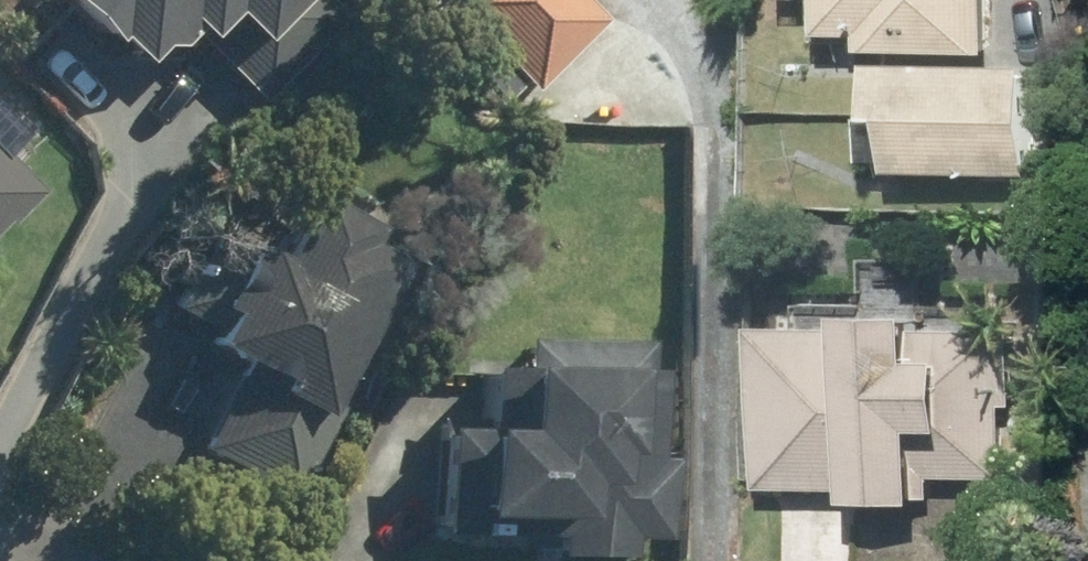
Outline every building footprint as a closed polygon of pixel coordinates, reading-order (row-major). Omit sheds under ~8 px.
[(277,0),(39,0),(28,11),(107,86),(134,58),(145,67),(167,44),(179,56),(203,30),(230,56),(281,3),(277,0)] [(528,98),(597,24),(571,0),(422,0),(528,98)] [(776,7),(815,9),(813,50),(850,52),(849,63),(976,69),(979,0),(777,0),(776,7)] [(1035,80),(876,72),(871,175),(1029,183),(1035,80)] [(18,204),(0,187),(0,222),(18,204)] [(303,420),(376,283),(340,264),(348,248),(281,213),(255,264),(218,244),(163,347),(235,385),(195,460),(283,507),(323,431),(303,420)] [(909,342),(749,344),(750,494),(839,494),(839,524),(909,523),(908,448),(937,448),(936,377),(909,378),(909,342)] [(510,346),(508,389),(454,386),(451,431),(415,430),(409,538),(541,545),(540,560),(618,560),(619,544),(656,546),(660,467),(631,465),(637,353),(510,346)]
